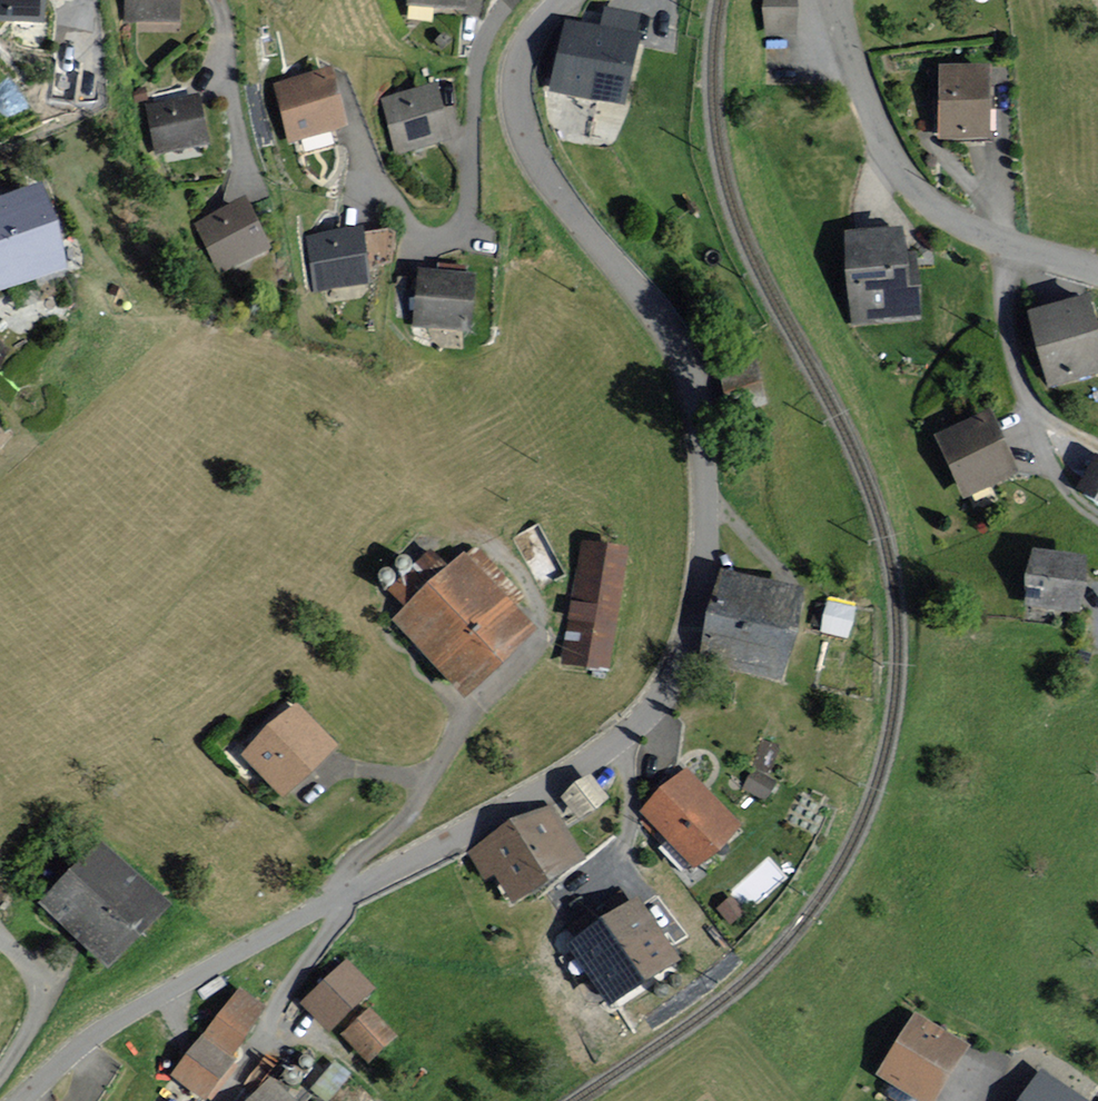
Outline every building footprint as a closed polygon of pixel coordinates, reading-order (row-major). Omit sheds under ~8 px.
[(43,22),(44,0),(0,0),(0,20),(43,22)] [(123,22),(178,24),(179,0),(124,0),(123,22)] [(409,7),(466,12),(467,0),(409,0),(409,7)] [(763,35),(794,34),(793,0),(763,0),(763,35)] [(601,31),(570,23),(552,93),(623,111),(641,40),(633,38),(638,20),(606,12),(601,31)] [(994,72),(940,70),(937,141),(992,143),(994,72)] [(334,73),(275,85),(286,145),(346,133),(334,73)] [(154,103),(145,105),(153,153),(210,144),(202,94),(187,96),(185,87),(152,93),(154,103)] [(445,144),(435,90),(380,100),(391,154),(445,144)] [(0,202),(0,293),(69,273),(45,189),(0,202)] [(245,205),(199,227),(221,273),(267,251),(245,205)] [(365,232),(307,238),(312,293),(370,288),(365,232)] [(902,260),(900,237),(848,241),(855,324),(919,319),(914,259),(902,260)] [(415,279),(394,278),(392,308),(401,309),(400,318),(413,318),(412,328),(472,331),(474,274),(415,271),(415,279)] [(1086,300),(1029,317),(1052,392),(1097,378),(1097,339),(1086,300)] [(765,406),(755,366),(721,375),(731,414),(765,406)] [(1017,479),(990,415),(936,439),(963,504),(1017,479)] [(1095,460),(1079,492),(1097,502),(1097,461),(1095,460)] [(623,559),(585,553),(567,661),(605,667),(623,559)] [(512,596),(474,556),(451,577),(433,557),(394,594),(410,612),(396,626),(457,690),(522,628),(501,607),(512,596)] [(1083,564),(1036,557),(1029,608),(1076,615),(1083,564)] [(803,592),(728,575),(708,665),(783,682),(803,592)] [(855,610),(829,605),(822,637),(848,643),(855,610)] [(336,743),(297,702),(243,752),(281,793),(336,743)] [(737,822),(688,768),(642,811),(691,864),(737,822)] [(607,802),(592,780),(563,799),(578,821),(607,802)] [(582,858),(551,805),(468,853),(484,880),(493,874),(508,900),(582,858)] [(168,903),(100,839),(40,902),(108,966),(168,903)] [(678,958),(639,897),(568,943),(607,1003),(678,958)] [(346,955),(303,1001),(335,1030),(377,985),(346,955)] [(267,1006),(238,986),(173,1076),(201,1096),(267,1006)] [(396,1036),(368,1007),(341,1033),(370,1062),(396,1036)] [(914,1011),(879,1070),(931,1100),(935,1100),(969,1044),(914,1011)] [(1043,1070),(1021,1100),(1086,1100),(1043,1070)] [(269,1076),(247,1100),(296,1100),(269,1076)]
